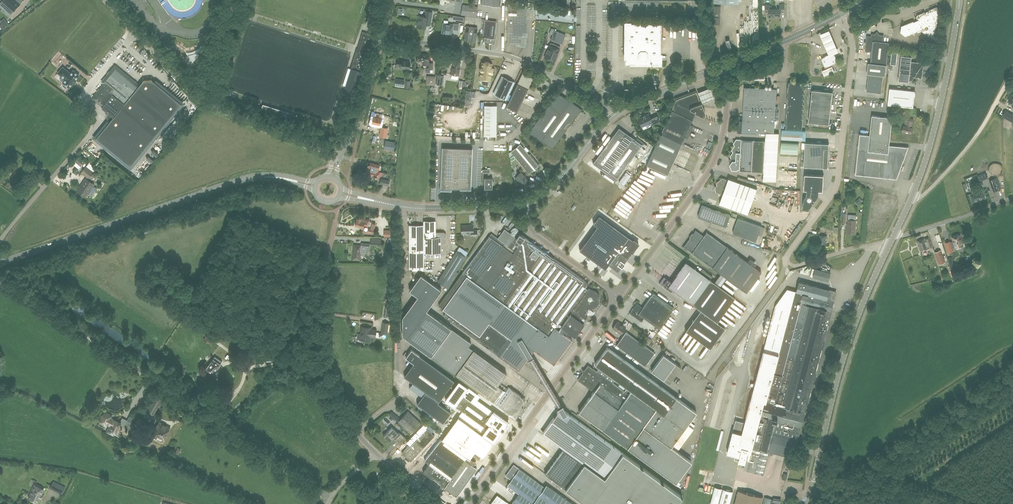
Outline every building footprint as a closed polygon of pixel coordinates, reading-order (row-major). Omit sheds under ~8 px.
[(8,6),(13,11),(20,3),(16,0),(13,0),(8,6)] [(461,15),(476,17),(477,6),(462,4),(461,15)] [(780,8),(775,8),(775,17),(781,17),(781,11),(784,11),(784,4),(780,4),(780,8)] [(775,17),(775,8),(771,8),(771,5),(770,5),(765,5),(765,11),(769,11),(769,17),(775,17)] [(905,36),(921,29),(926,33),(928,32),(927,34),(932,38),(935,37),(935,31),(933,30),(936,29),(938,9),(936,7),(917,15),(916,18),(919,19),(913,22),(912,21),(901,26),(900,32),(905,36)] [(425,17),(419,16),(418,22),(417,22),(416,27),(425,28),(426,24),(430,25),(432,12),(426,11),(425,17)] [(0,25),(0,26),(3,29),(9,25),(4,18),(0,21),(2,24),(0,25)] [(496,21),(484,19),(482,37),(486,38),(486,43),(494,44),(495,39),(494,38),(496,21)] [(442,22),(441,33),(452,34),(453,29),(458,30),(459,23),(453,23),(442,22)] [(629,63),(660,63),(660,23),(625,22),(624,58),(626,58),(629,61),(629,63)] [(475,42),(477,28),(466,26),(464,40),(475,42)] [(822,38),(829,55),(834,53),(838,51),(831,35),(829,29),(820,33),(822,38)] [(565,35),(554,30),(550,40),(562,44),(565,35)] [(885,75),(886,65),(889,42),(883,41),(883,35),(871,34),(871,36),(867,36),(865,50),(872,51),(870,63),(868,62),(867,73),(885,75)] [(207,45),(212,46),(216,37),(210,35),(207,45)] [(559,49),(560,47),(550,43),(549,45),(544,57),(555,61),(559,49)] [(206,46),(201,48),(200,50),(197,52),(193,53),(189,54),(184,57),(187,62),(204,68),(209,52),(206,46)] [(821,58),(825,67),(838,62),(834,53),(829,55),(821,58)] [(423,61),(422,65),(428,65),(430,65),(429,66),(429,69),(426,69),(425,72),(430,72),(430,69),(432,69),(433,63),(428,63),(428,54),(417,54),(417,61),(423,61)] [(911,56),(901,55),(898,80),(909,81),(909,80),(912,81),(914,77),(922,78),(923,62),(911,61),(911,56)] [(409,68),(410,65),(410,62),(396,60),(396,65),(399,66),(399,67),(400,67),(400,68),(403,68),(403,67),(409,68)] [(452,67),(451,74),(459,75),(460,67),(459,67),(460,62),(453,61),(452,67)] [(481,71),(480,76),(489,78),(490,73),(492,73),(493,73),(494,72),(494,71),(495,70),(494,70),(494,69),(494,68),(493,68),(491,67),(491,63),(489,63),(488,62),(487,61),(485,61),(484,62),(482,62),(481,67),(481,68),(480,69),(480,70),(481,71)] [(92,98),(102,106),(101,107),(108,113),(107,115),(107,120),(109,121),(96,137),(130,166),(181,103),(152,79),(143,80),(139,85),(115,65),(110,71),(109,71),(107,74),(101,81),(104,83),(99,89),(99,88),(96,91),(97,91),(92,98)] [(75,80),(79,75),(73,70),(70,73),(63,66),(58,73),(65,79),(63,82),(64,83),(62,85),(66,88),(67,86),(69,87),(73,83),(74,83),(76,81),(75,80)] [(823,73),(824,76),(834,72),(833,69),(832,66),(822,71),(823,73)] [(517,112),(528,89),(533,78),(522,73),(506,107),(517,112)] [(866,91),(881,93),(883,78),(868,76),(866,91)] [(512,81),(504,77),(495,95),(503,99),(512,81)] [(791,80),(788,83),(786,128),(802,129),(803,119),(802,119),(803,114),(802,114),(803,109),(802,109),(804,104),(802,104),(804,99),(803,99),(804,94),(803,94),(805,89),(803,89),(804,84),(801,81),(798,83),(796,81),(793,83),(791,80)] [(742,117),(775,119),(777,89),(776,89),(777,83),(774,82),(774,88),(744,87),(742,117)] [(712,85),(697,91),(701,103),(717,97),(712,85)] [(890,88),(888,104),(913,107),(915,90),(890,88)] [(808,122),(829,124),(831,102),(832,102),(833,101),(833,99),(833,98),(832,98),(832,92),(812,89),(808,122)] [(466,91),(464,105),(467,106),(470,106),(471,100),(471,97),(474,98),(475,92),(466,91)] [(676,100),(649,159),(646,165),(667,174),(684,137),(687,138),(693,126),(690,125),(695,113),(702,116),(703,116),(704,116),(704,115),(705,115),(705,114),(705,113),(700,101),(699,101),(696,92),(676,100)] [(569,102),(557,93),(548,105),(549,105),(529,133),(540,141),(552,149),(581,110),(569,101),(569,102)] [(292,113),(263,104),(261,109),(290,119),(292,113)] [(496,106),(484,105),(484,136),(496,136),(496,106)] [(1002,117),(1012,123),(1012,121),(1012,116),(1005,111),(1002,117)] [(373,117),(371,124),(379,126),(381,119),(382,115),(374,113),(373,117)] [(643,116),(638,119),(641,126),(652,122),(653,124),(659,121),(657,115),(650,118),(649,114),(645,116),(644,115),(642,116),(643,116)] [(897,179),(900,170),(902,170),(903,166),(902,165),(908,147),(889,145),(892,117),(872,115),(870,135),(860,134),(856,174),(897,179)] [(775,119),(742,117),(742,121),(739,121),(737,133),(743,134),(744,131),(766,132),(765,141),(736,139),(734,143),(735,145),(732,150),(733,152),(730,156),(731,158),(731,159),(730,160),(731,162),(730,165),(732,169),(737,170),(738,168),(739,168),(739,170),(764,172),(763,180),(776,181),(777,159),(778,148),(779,133),(774,133),(774,129),(775,119)] [(912,123),(913,119),(906,117),(905,121),(907,122),(906,126),(904,125),(902,131),(911,133),(912,127),(911,127),(912,123)] [(618,128),(596,159),(593,163),(616,180),(628,164),(631,166),(638,158),(634,155),(642,145),(641,145),(643,142),(637,138),(635,140),(618,128)] [(804,130),(782,129),(781,139),(803,140),(804,130)] [(394,150),(394,147),(391,146),(392,142),(385,140),(384,148),(394,150)] [(781,154),(798,154),(798,143),(781,142),(781,154)] [(828,148),(829,143),(805,142),(804,166),(823,167),(828,167),(829,148),(828,148)] [(511,152),(528,173),(538,165),(520,144),(511,152)] [(441,187),(442,189),(468,188),(470,186),(472,148),(442,147),(441,187)] [(78,168),(82,163),(76,158),(72,162),(78,168)] [(379,165),(370,162),(368,168),(367,168),(366,171),(365,173),(366,173),(366,174),(377,177),(379,171),(378,171),(378,168),(380,167),(379,165)] [(88,178),(93,172),(86,166),(81,172),(88,178)] [(22,173),(27,178),(30,175),(25,170),(22,173)] [(16,171),(10,179),(17,184),(23,176),(16,171)] [(528,180),(520,171),(517,174),(518,175),(515,178),(521,185),(524,183),(525,183),(528,180)] [(823,191),(824,175),(805,174),(804,187),(807,190),(806,194),(803,199),(803,208),(806,208),(807,208),(808,208),(809,208),(809,207),(810,207),(810,206),(817,196),(818,196),(818,195),(818,194),(819,190),(823,191)] [(997,177),(989,180),(994,192),(1001,189),(997,177)] [(81,185),(81,186),(78,191),(85,196),(94,184),(86,178),(81,185)] [(389,180),(381,178),(379,184),(388,186),(389,180)] [(492,189),(492,184),(494,184),(494,179),(492,179),(492,178),(484,178),(484,188),(492,189)] [(720,203),(739,209),(748,213),(757,189),(747,186),(729,179),(728,181),(727,181),(727,180),(722,178),(718,181),(719,184),(715,187),(716,192),(723,194),(720,203)] [(982,190),(970,194),(973,202),(985,198),(982,190)] [(672,209),(676,204),(669,199),(665,204),(672,209)] [(698,216),(699,217),(698,218),(704,221),(705,219),(726,227),(730,215),(702,205),(698,216)] [(611,266),(617,270),(637,242),(599,215),(593,223),(599,227),(582,251),(608,270),(611,266)] [(849,215),(847,233),(855,234),(856,220),(856,215),(849,215)] [(357,216),(355,224),(363,227),(364,224),(366,225),(367,222),(360,220),(361,217),(357,216)] [(762,226),(738,218),(733,233),(756,241),(762,226)] [(423,225),(423,252),(440,253),(440,243),(444,243),(445,242),(445,234),(444,234),(442,232),(441,233),(440,232),(439,232),(438,233),(437,232),(436,232),(435,233),(435,221),(423,221),(423,225)] [(463,229),(463,233),(471,233),(471,236),(477,236),(477,229),(473,229),(473,224),(468,224),(468,225),(461,225),(461,229),(463,229)] [(409,268),(423,268),(423,252),(423,225),(409,225),(409,268)] [(727,247),(706,232),(703,236),(699,233),(699,232),(695,229),(692,233),(693,234),(689,239),(688,239),(682,247),(686,250),(687,249),(712,267),(727,247)] [(508,231),(500,244),(489,236),(491,234),(493,235),(491,233),(439,305),(442,308),(446,311),(443,315),(492,351),(518,370),(527,357),(528,358),(527,359),(528,359),(532,356),(533,355),(532,355),(531,353),(533,349),(553,364),(571,339),(565,335),(568,330),(571,332),(570,333),(574,335),(587,317),(587,316),(587,314),(586,313),(585,312),(588,308),(590,308),(591,308),(593,308),(594,307),(596,306),(597,305),(598,303),(599,302),(599,300),(599,298),(599,297),(599,295),(598,294),(597,292),(596,291),(595,290),(593,289),(591,289),(590,289),(588,287),(588,288),(589,288),(587,290),(585,288),(588,283),(585,281),(553,258),(519,233),(516,237),(508,231)] [(948,252),(953,251),(952,248),(955,247),(955,248),(963,245),(960,235),(952,237),(953,241),(950,242),(950,241),(945,242),(948,252)] [(917,241),(920,251),(933,247),(929,237),(917,241)] [(359,260),(360,253),(365,253),(366,253),(366,250),(369,251),(369,244),(363,243),(363,246),(361,245),(354,244),(352,259),(359,260)] [(459,246),(437,281),(446,286),(465,256),(469,249),(462,245),(460,247),(459,246)] [(761,272),(736,254),(721,274),(746,292),(761,272)] [(685,262),(671,282),(663,277),(659,283),(670,291),(672,289),(700,310),(685,330),(710,348),(725,327),(717,321),(734,297),(685,262)] [(829,277),(830,273),(830,271),(825,270),(824,271),(815,268),(813,277),(828,281),(829,277)] [(408,290),(416,296),(402,317),(402,335),(430,356),(455,374),(496,404),(509,413),(511,414),(514,413),(515,412),(522,403),(521,403),(523,401),(522,398),(520,396),(521,396),(508,387),(505,391),(497,385),(500,381),(501,381),(504,378),(503,377),(506,373),(473,349),(468,346),(470,342),(426,310),(441,289),(420,274),(408,290)] [(836,291),(829,289),(799,282),(797,291),(787,289),(775,305),(742,433),(733,430),(727,452),(735,455),(747,458),(744,469),(747,470),(763,474),(767,459),(769,451),(793,458),(813,380),(815,380),(816,376),(815,375),(822,348),(823,348),(824,344),(823,343),(831,311),(831,310),(836,291)] [(629,313),(641,322),(644,318),(659,328),(674,308),(653,293),(643,307),(637,303),(629,313)] [(760,303),(764,299),(759,295),(755,299),(760,303)] [(188,314),(198,321),(200,319),(190,311),(188,314)] [(382,321),(381,333),(387,334),(389,322),(382,321)] [(626,327),(617,321),(612,328),(620,334),(626,327)] [(360,339),(366,340),(365,341),(368,341),(368,340),(369,341),(369,340),(371,340),(372,340),(373,339),(374,338),(374,337),(375,337),(376,329),(371,328),(371,327),(361,326),(360,335),(360,336),(360,339)] [(209,331),(203,339),(209,343),(211,341),(215,334),(209,331)] [(645,366),(654,353),(626,332),(616,345),(645,366)] [(603,429),(655,467),(675,482),(691,461),(671,446),(696,411),(676,397),(607,347),(594,364),(639,396),(637,399),(636,400),(604,377),(604,376),(604,377),(588,365),(578,379),(594,391),(589,397),(578,412),(603,429)] [(454,380),(411,350),(405,358),(413,363),(404,376),(425,392),(417,403),(443,422),(450,412),(438,402),(438,401),(439,401),(454,380)] [(681,367),(663,354),(651,370),(669,383),(681,367)] [(215,356),(206,368),(213,373),(222,361),(215,356)] [(156,394),(146,411),(153,415),(163,398),(156,394)] [(492,410),(489,414),(462,395),(454,405),(486,428),(488,425),(500,433),(508,422),(492,410)] [(542,432),(563,448),(545,474),(586,503),(677,503),(682,497),(566,411),(562,405),(563,404),(562,404),(557,407),(556,407),(557,408),(558,407),(559,410),(542,432)] [(397,416),(392,411),(388,415),(390,416),(389,417),(392,420),(393,419),(394,420),(394,419),(397,416)] [(408,411),(397,422),(410,434),(421,423),(408,411)] [(483,458),(494,443),(482,434),(485,430),(486,428),(462,411),(443,437),(472,457),(476,452),(483,458)] [(110,419),(111,415),(107,414),(107,413),(106,413),(105,414),(104,414),(104,415),(103,417),(102,416),(101,416),(100,420),(100,421),(100,422),(106,425),(107,423),(110,425),(107,431),(113,434),(113,433),(115,430),(117,429),(116,426),(118,422),(113,419),(113,420),(110,419)] [(120,423),(133,430),(135,424),(122,418),(120,423),(119,422),(119,423),(120,423),(119,423),(120,423)] [(169,428),(159,422),(153,433),(152,437),(156,439),(158,435),(164,438),(164,437),(165,438),(166,437),(166,436),(166,435),(169,428)] [(391,426),(383,435),(390,442),(394,437),(400,443),(406,438),(399,431),(398,432),(391,426)] [(401,453),(410,461),(434,435),(425,427),(401,453)] [(423,471),(429,476),(430,476),(432,478),(433,477),(439,482),(439,483),(444,486),(444,487),(456,496),(476,468),(472,465),(475,461),(471,458),(472,457),(443,437),(424,460),(429,463),(423,471)] [(786,459),(785,464),(786,464),(786,466),(793,468),(794,465),(796,464),(796,462),(795,461),(794,460),(792,461),(786,459)] [(517,503),(573,503),(550,487),(543,498),(538,495),(544,487),(513,464),(505,475),(511,479),(507,485),(518,493),(513,501),(517,503)] [(28,498),(38,502),(44,489),(35,485),(28,498)] [(713,493),(710,503),(718,503),(720,495),(722,488),(714,486),(713,493)] [(733,491),(723,488),(719,503),(729,503),(733,491)] [(763,497),(738,490),(735,503),(761,503),(763,497)] [(497,495),(490,503),(510,503),(497,495)]
